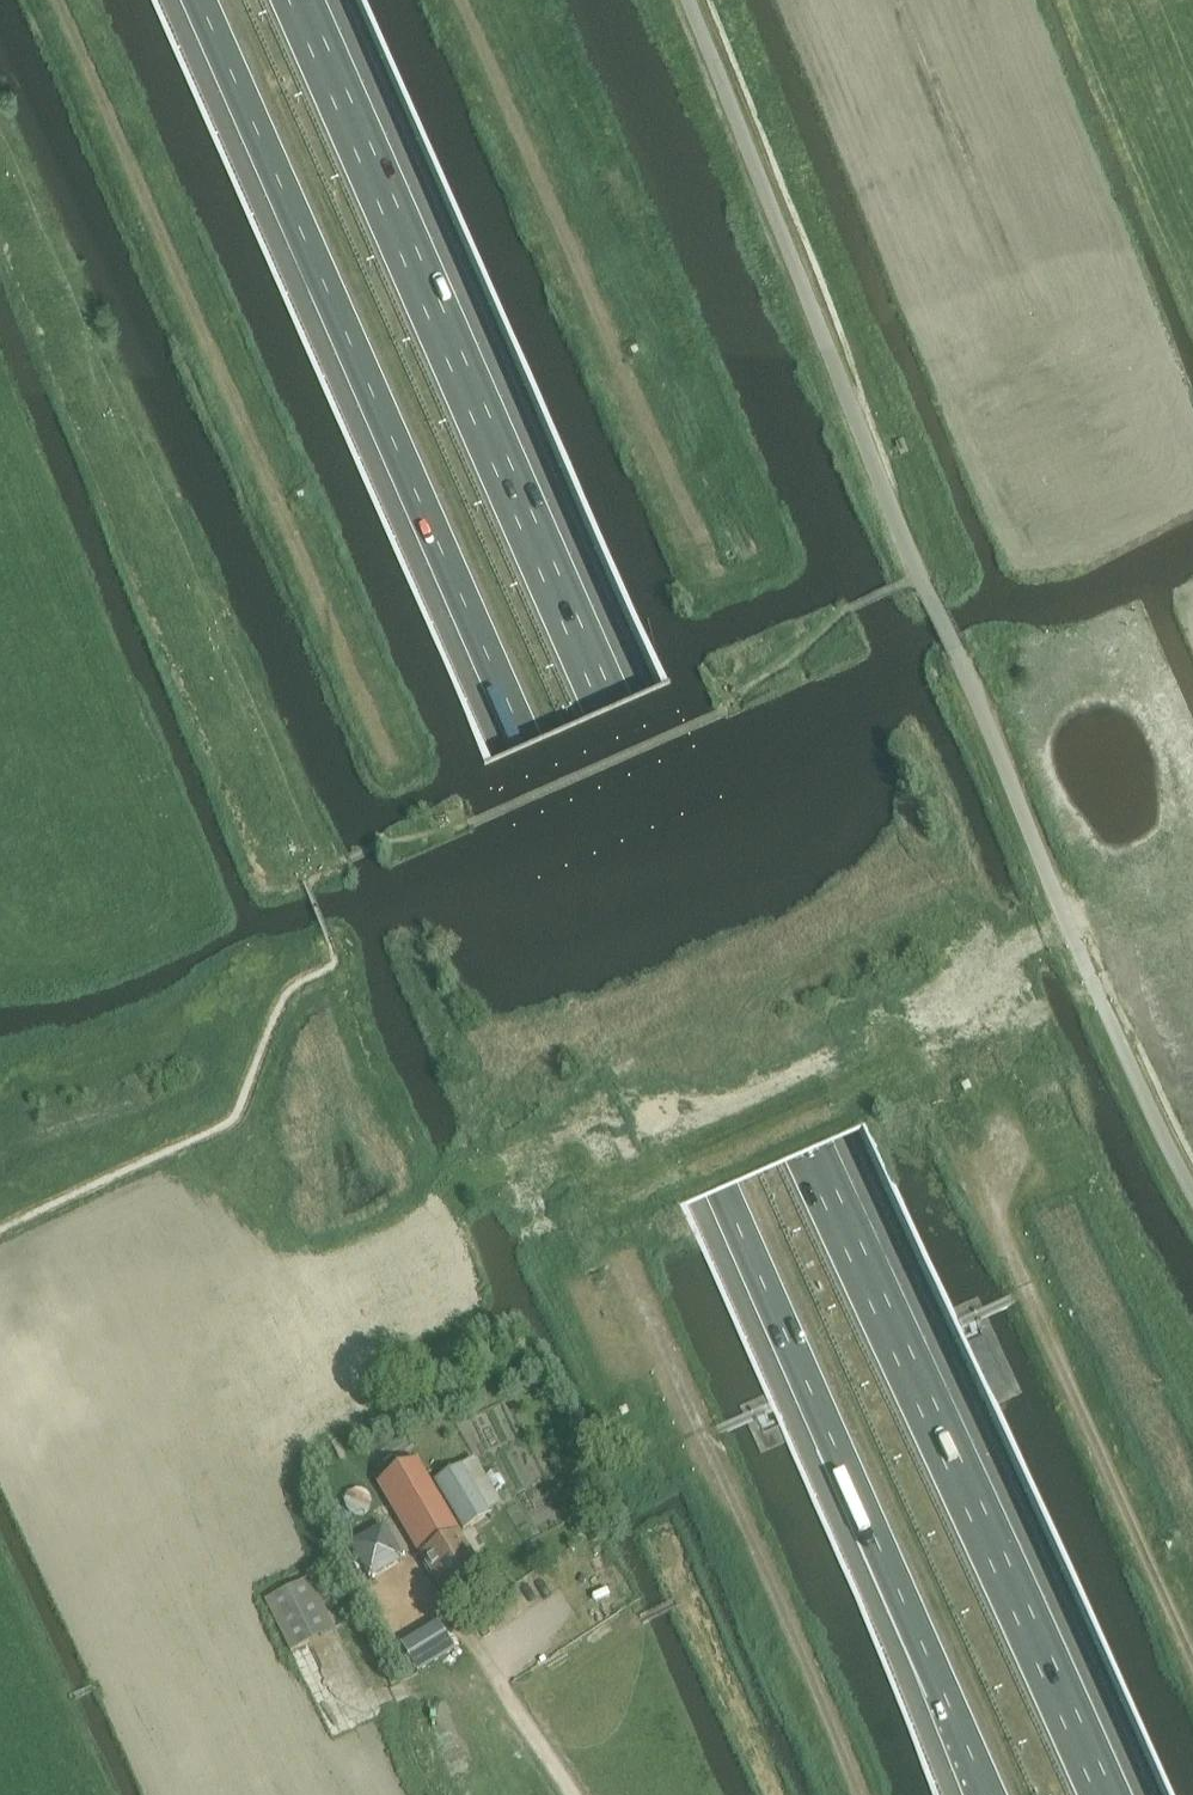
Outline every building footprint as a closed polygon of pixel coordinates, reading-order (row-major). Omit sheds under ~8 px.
[(864,1127),(963,1343),(1083,1604),(1167,1794),(1172,1794),(1087,1602),(961,1328),(880,1150),(867,1123),(679,1206),(692,1237),(769,1412),(888,1682),(920,1766),(931,1794),(936,1794),(925,1764),(893,1680),(780,1424),(684,1206),(700,1200),(724,1189),(745,1179),(785,1162),(818,1148),(864,1127)] [(980,1305),(961,1317),(1001,1409),(1026,1400),(980,1305)] [(424,1567),(429,1577),(432,1576),(447,1601),(485,1579),(459,1535),(417,1462),(377,1485),(420,1558),(421,1558),(426,1566),(424,1567)] [(434,1483),(464,1532),(489,1512),(461,1467),(434,1483)] [(371,1579),(406,1563),(388,1524),(353,1541),(371,1579)] [(310,1581),(266,1603),(291,1652),(334,1631),(335,1630),(310,1581)] [(441,1621),(403,1645),(421,1673),(458,1649),(441,1621)]
